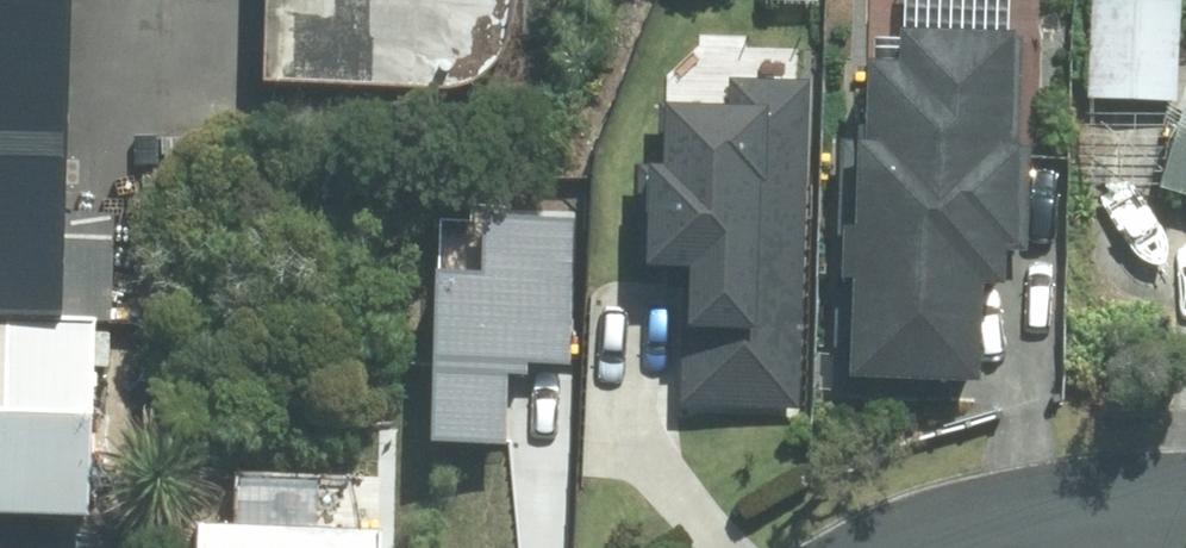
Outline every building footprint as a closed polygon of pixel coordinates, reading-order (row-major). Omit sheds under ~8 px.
[(36,259),(42,0),(0,0),(0,258),(36,259)] [(277,88),(461,91),(463,90),(466,89),(469,87),(473,85),(476,83),(479,81),(483,78),(486,76),(489,74),(491,71),(494,68),(497,66),(500,63),(502,60),(505,57),(507,53),(509,50),(511,47),(513,44),(515,40),(516,37),(518,33),(519,30),(521,26),(522,22),(523,19),(524,15),(525,11),(526,7),(526,3),(526,0),(279,0),(277,88)] [(1145,0),(1076,0),(1070,102),(1155,106),(1160,1),(1145,0)] [(812,381),(951,385),(953,288),(985,289),(990,35),(866,32),(865,65),(836,64),(834,142),(817,141),(812,381)] [(1173,72),(1141,185),(1185,197),(1185,76),(1173,72)] [(785,411),(793,83),(714,81),(713,109),(637,107),(635,167),(616,166),(614,276),(657,277),(656,331),(669,331),(668,409),(785,411)] [(474,295),(545,297),(546,264),(574,265),(575,221),(541,220),(543,169),(477,167),(474,295)] [(53,468),(58,259),(36,259),(0,258),(0,467),(53,468)] [(161,547),(350,547),(352,459),(163,455),(161,547)]
